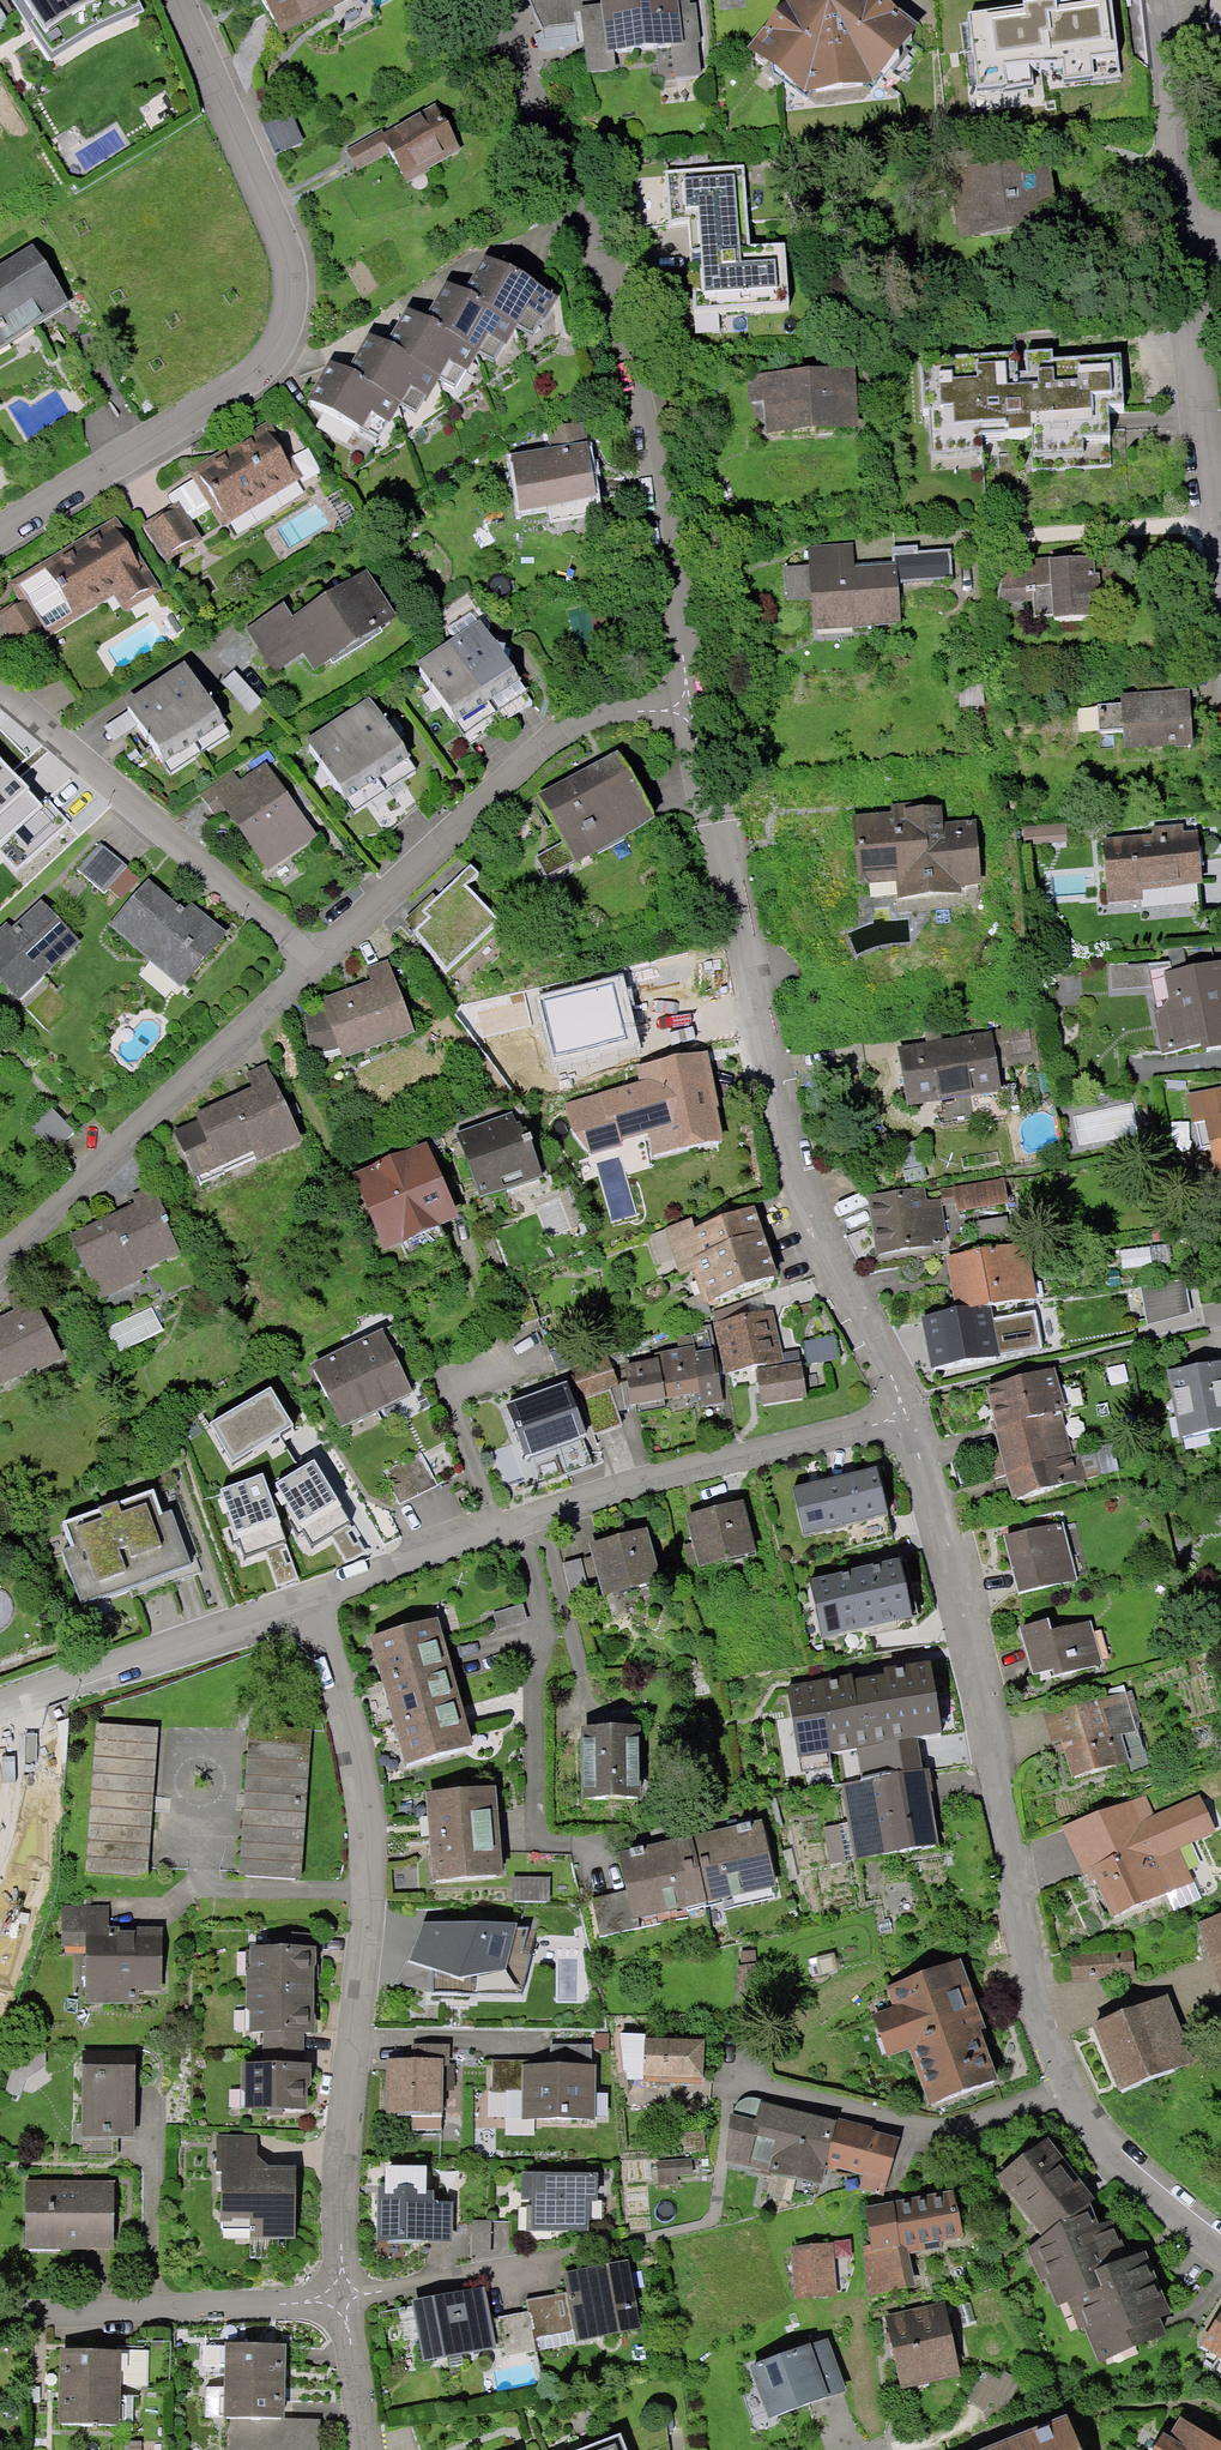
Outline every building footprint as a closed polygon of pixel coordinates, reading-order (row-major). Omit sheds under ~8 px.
[(50,60),(89,35),(144,10),(139,0),(12,0),(50,60)] [(289,38),(358,0),(269,0),(289,38)] [(756,58),(815,103),(888,94),(930,35),(884,0),(801,0),(756,58)] [(968,12),(978,88),(1120,70),(1111,0),(1065,0),(968,12)] [(682,3),(582,13),(590,88),(626,84),(624,64),(672,60),(674,85),(707,82),(700,15),(682,3)] [(365,173),(398,154),(416,185),(469,154),(443,110),(357,160),(365,173)] [(1061,169),(959,177),(964,241),(947,243),(952,299),(1015,294),(1011,245),(1067,241),(1061,169)] [(749,172),(642,181),(647,234),(695,230),(702,321),(798,313),(793,253),(756,256),(749,172)] [(76,310),(41,254),(0,279),(0,357),(76,310)] [(496,256),(476,294),(529,322),(547,332),(567,294),(496,256)] [(458,284),(438,322),(489,349),(509,360),(529,322),(476,294),(458,284)] [(417,311),(397,348),(449,376),(468,386),(489,349),(438,322),(417,311)] [(377,338),(357,375),(410,404),(429,413),(449,376),(397,348),(377,338)] [(1131,361),(925,371),(931,474),(989,471),(987,450),(1039,448),(1040,478),(1120,474),(1118,417),(1134,416),(1131,361)] [(339,366),(319,403),(390,441),(410,404),(357,375),(339,366)] [(857,371),(750,378),(752,407),(769,406),(772,441),(861,435),(857,371)] [(278,423),(197,471),(231,526),(311,478),(278,423)] [(529,511),(604,499),(592,423),(554,429),(558,453),(520,459),(529,511)] [(186,502),(151,523),(176,563),(211,541),(186,502)] [(4,615),(29,654),(125,593),(136,610),(172,587),(125,515),(18,584),(28,599),(4,615)] [(812,571),(787,572),(787,603),(819,602),(819,634),(907,633),(906,583),(955,582),(954,556),(921,557),(921,545),(896,546),(896,571),(859,572),(858,548),(812,548),(812,571)] [(1000,567),(1003,612),(1038,609),(1039,621),(1062,631),(1113,627),(1109,566),(1054,570),(1054,563),(1000,567)] [(377,571),(303,619),(293,604),(252,630),(280,674),(315,651),(328,671),(408,620),(377,571)] [(479,619),(448,641),(490,700),(521,679),(479,619)] [(458,723),(490,700),(448,641),(416,664),(458,723)] [(139,716),(175,768),(237,726),(201,673),(139,716)] [(238,675),(225,685),(254,716),(265,707),(238,675)] [(1129,707),(1101,709),(1103,737),(1128,735),(1130,758),(1205,752),(1200,693),(1129,699),(1129,707)] [(370,697),(339,717),(387,790),(418,769),(370,697)] [(387,790),(339,717),(306,739),(354,811),(387,790)] [(44,804),(0,755),(0,844),(44,804)] [(579,870),(584,881),(667,841),(630,764),(547,804),(568,848),(579,870)] [(279,771),(254,789),(241,772),(209,795),(222,812),(231,805),(266,854),(314,819),(279,771)] [(982,809),(854,819),(860,895),(900,892),(902,909),(989,902),(982,809)] [(1084,825),(1032,831),(1034,851),(1086,845),(1084,825)] [(1152,840),(1106,844),(1111,914),(1143,912),(1142,895),(1210,890),(1206,838),(1193,839),(1192,827),(1152,830),(1152,840)] [(84,868),(111,892),(133,867),(107,843),(84,868)] [(579,870),(568,848),(539,862),(550,884),(579,870)] [(486,881),(475,869),(427,913),(435,922),(421,935),(456,973),(504,929),(472,895),(486,881)] [(156,878),(117,926),(191,987),(236,933),(200,904),(195,910),(156,878)] [(28,999),(87,942),(49,902),(0,948),(0,971),(28,999)] [(1110,966),(1113,999),(1159,994),(1165,1056),(1220,1051),(1220,940),(1160,946),(1161,961),(1110,966)] [(420,1039),(393,961),(370,970),(375,985),(325,1002),(330,1017),(312,1019),(315,1062),(347,1060),(348,1064),(420,1039)] [(606,996),(548,1008),(553,1030),(559,1061),(617,1049),(606,996)] [(553,1030),(548,1008),(523,1014),(528,1035),(553,1030)] [(1033,1024),(992,1031),(998,1068),(1039,1062),(1033,1024)] [(992,1031),(898,1047),(908,1106),(1002,1090),(998,1068),(992,1031)] [(731,1148),(714,1059),(639,1072),(650,1137),(619,1142),(624,1168),(731,1148)] [(306,1150),(273,1068),(250,1077),(258,1096),(202,1118),(206,1126),(180,1136),(200,1186),(258,1162),(260,1168),(306,1150)] [(1193,1104),(1199,1136),(1215,1133),(1220,1160),(1220,1098),(1193,1104)] [(56,1107),(36,1126),(60,1151),(80,1132),(56,1107)] [(528,1120),(463,1142),(484,1204),(549,1182),(528,1120)] [(469,1230),(439,1150),(364,1178),(394,1258),(469,1230)] [(1004,1178),(940,1189),(943,1205),(956,1203),(958,1211),(1008,1202),(1004,1178)] [(924,1187),(867,1195),(876,1254),(933,1245),(932,1240),(946,1237),(940,1198),(926,1200),(924,1187)] [(186,1262),(157,1192),(137,1200),(141,1210),(74,1238),(103,1307),(148,1288),(145,1280),(186,1262)] [(708,1312),(788,1285),(763,1214),(703,1235),(698,1222),(649,1240),(665,1289),(704,1274),(711,1295),(703,1298),(708,1312)] [(1027,1241),(947,1255),(957,1308),(957,1310),(990,1304),(1037,1295),(1027,1241)] [(40,1289),(13,1300),(20,1317),(0,1325),(0,1392),(71,1363),(40,1289)] [(957,1308),(922,1314),(931,1367),(1041,1347),(1035,1311),(992,1319),(990,1304),(957,1310),(957,1308)] [(156,1310),(109,1329),(120,1357),(167,1338),(156,1310)] [(778,1318),(720,1326),(727,1377),(786,1368),(778,1318)] [(393,1336),(355,1354),(384,1419),(423,1401),(393,1336)] [(662,1368),(630,1373),(637,1418),(674,1412),(673,1405),(706,1400),(699,1359),(698,1353),(661,1359),(662,1368)] [(355,1354),(316,1371),(346,1436),(384,1419),(355,1354)] [(729,1415),(720,1356),(699,1359),(706,1400),(708,1418),(729,1415)] [(1168,1370),(1180,1437),(1220,1429),(1220,1360),(1168,1370)] [(559,1380),(564,1395),(582,1440),(624,1429),(612,1394),(621,1391),(611,1362),(559,1380)] [(1055,1367),(986,1387),(998,1429),(1061,1412),(1067,1410),(1055,1367)] [(808,1369),(760,1376),(764,1410),(812,1404),(808,1369)] [(293,1425),(270,1387),(209,1424),(233,1463),(253,1450),(255,1453),(280,1438),(277,1434),(293,1425)] [(564,1395),(502,1417),(521,1471),(585,1449),(582,1440),(564,1395)] [(1072,1453),(1061,1412),(998,1429),(994,1429),(1013,1499),(1086,1479),(1079,1452),(1072,1453)] [(427,1456),(386,1473),(402,1512),(444,1495),(427,1456)] [(342,1505),(315,1459),(274,1483),(299,1526),(300,1525),(312,1545),(331,1533),(332,1537),(349,1526),(347,1523),(350,1521),(341,1506),(342,1505)] [(891,1472),(818,1488),(829,1538),(870,1529),(873,1541),(904,1534),(891,1472)] [(281,1523),(263,1473),(219,1489),(236,1536),(237,1535),(244,1555),(266,1548),(266,1551),(284,1546),(283,1542),(286,1541),(279,1523),(281,1523)] [(164,1490),(65,1525),(75,1553),(63,1557),(86,1621),(207,1579),(183,1511),(173,1515),(164,1490)] [(754,1506),(693,1521),(706,1573),(767,1557),(754,1506)] [(365,1553),(349,1526),(332,1537),(348,1563),(365,1553)] [(1066,1529),(1012,1544),(1027,1600),(1081,1586),(1066,1529)] [(658,1537),(597,1552),(600,1562),(607,1593),(610,1603),(670,1588),(658,1537)] [(287,1545),(284,1546),(266,1551),(277,1586),(298,1579),(287,1545)] [(607,1593),(600,1562),(568,1570),(576,1600),(607,1593)] [(882,1575),(821,1590),(834,1641),(894,1626),(882,1575)] [(525,1611),(498,1620),(504,1636),(530,1627),(525,1611)] [(1057,1625),(1027,1634),(1045,1689),(1106,1671),(1093,1630),(1062,1639),(1057,1625)] [(446,1628),(378,1647),(389,1689),(458,1670),(446,1628)] [(458,1670),(389,1689),(401,1730),(470,1711),(458,1670)] [(919,1675),(785,1694),(796,1765),(862,1755),(867,1790),(935,1780),(919,1675)] [(1135,1696),(1049,1723),(1058,1750),(1068,1747),(1080,1783),(1128,1768),(1132,1781),(1158,1773),(1135,1696)] [(470,1711),(401,1730),(413,1771),(482,1752),(470,1711)] [(655,1732),(589,1733),(590,1804),(656,1803),(655,1732)] [(162,1739),(99,1734),(89,1879),(151,1883),(162,1739)] [(316,1739),(252,1736),(245,1880),(309,1883),(316,1739)] [(0,1767),(0,1868),(28,1858),(16,1821),(37,1814),(19,1761),(0,1767)] [(946,1854),(935,1780),(867,1790),(849,1793),(856,1829),(864,1869),(946,1854)] [(506,1799),(435,1804),(438,1847),(509,1842),(506,1799)] [(1147,1801),(1070,1834),(1090,1878),(1101,1874),(1123,1926),(1170,1905),(1177,1919),(1220,1900),(1210,1877),(1194,1884),(1180,1852),(1217,1836),(1201,1800),(1155,1820),(1147,1801)] [(864,1869),(856,1829),(826,1835),(834,1875),(864,1869)] [(787,1836),(707,1851),(718,1911),(798,1896),(787,1836)] [(509,1842),(438,1847),(441,1890),(512,1885),(509,1842)] [(707,1851),(628,1865),(633,1893),(639,1925),(718,1911),(707,1851)] [(559,1883),(522,1882),(520,1906),(558,1906),(559,1883)] [(639,1925),(633,1893),(589,1902),(598,1944),(644,1934),(639,1925)] [(166,2008),(166,1943),(108,1943),(108,1911),(66,1911),(66,1953),(90,1953),(90,2008),(166,2008)] [(427,1934),(417,1933),(408,2013),(472,2019),(480,1942),(469,1941),(471,1920),(429,1916),(427,1934)] [(1203,1930),(1220,1990),(1220,1925),(1203,1930)] [(325,1953),(251,1950),(249,1997),(323,2000),(325,1953)] [(1135,1953),(1075,1961),(1078,1987),(1138,1981),(1135,1953)] [(1012,2093),(971,1967),(896,1991),(904,2014),(878,2022),(893,2067),(917,2059),(936,2117),(1012,2093)] [(323,2000),(249,1997),(247,2045),(321,2048),(323,2000)] [(1175,2005),(1103,2030),(1128,2100),(1200,2075),(1175,2005)] [(712,2085),(714,2043),(629,2039),(629,2084),(712,2085)] [(22,2055),(10,2094),(23,2103),(29,2087),(51,2070),(46,2049),(22,2055)] [(554,2069),(585,2068),(584,2049),(554,2050),(554,2069)] [(141,2054),(82,2053),(81,2137),(81,2142),(116,2143),(140,2143),(141,2054)] [(453,2065),(394,2065),(394,2121),(452,2121),(453,2065)] [(524,2125),(525,2068),(493,2068),(492,2124),(524,2125)] [(554,2069),(525,2068),(524,2125),(602,2126),(602,2069),(585,2068),(554,2069)] [(324,2075),(250,2072),(248,2119),(322,2122),(324,2075)] [(844,2128),(766,2106),(760,2126),(734,2118),(723,2159),(827,2188),(832,2171),(843,2130),(844,2128)] [(867,2199),(892,2206),(908,2148),(843,2130),(832,2171),(871,2182),(867,2199)] [(1084,2199),(1035,2137),(988,2174),(1037,2236),(1080,2202),(1084,2199)] [(115,2165),(116,2143),(81,2142),(80,2164),(115,2165)] [(305,2244),(304,2177),(263,2177),(263,2144),(218,2145),(218,2181),(231,2181),(232,2229),(259,2229),(259,2245),(305,2244)] [(703,2162),(657,2165),(658,2188),(704,2185),(703,2162)] [(383,2194),(381,2246),(459,2248),(461,2207),(444,2207),(445,2194),(431,2193),(431,2177),(394,2176),(393,2194),(383,2194)] [(606,2180),(520,2179),(520,2241),(597,2242),(598,2202),(606,2202),(606,2180)] [(121,2187),(31,2186),(30,2254),(120,2255),(121,2187)] [(1108,2359),(1176,2333),(1171,2320),(1145,2249),(1119,2259),(1105,2222),(1091,2226),(1080,2202),(1037,2236),(1022,2253),(1033,2285),(1038,2283),(1048,2309),(1060,2304),(1072,2335),(1080,2332),(1092,2365),(1108,2359)] [(865,2252),(870,2302),(919,2298),(916,2257),(972,2252),(968,2206),(873,2214),(877,2251),(865,2252)] [(836,2252),(796,2254),(799,2301),(839,2299),(836,2252)] [(638,2272),(565,2280),(567,2295),(572,2340),(572,2346),(645,2339),(638,2272)] [(518,2315),(485,2321),(488,2341),(496,2342),(501,2358),(572,2340),(567,2295),(519,2292),(518,2315)] [(481,2294),(404,2305),(413,2369),(490,2357),(488,2341),(485,2321),(481,2294)] [(951,2315),(889,2327),(901,2392),(963,2380),(951,2315)] [(1206,2353),(1220,2363),(1220,2328),(1206,2353)] [(840,2400),(825,2345),(745,2367),(760,2422),(840,2400)] [(237,2347),(236,2383),(290,2383),(290,2347),(237,2347)] [(71,2354),(71,2389),(125,2389),(125,2354),(71,2354)] [(151,2354),(125,2354),(125,2389),(124,2426),(124,2436),(138,2436),(139,2391),(151,2391),(151,2354)] [(991,2374),(975,2404),(1005,2422),(1027,2382),(1010,2373),(1005,2382),(991,2374)] [(236,2383),(236,2418),(290,2418),(290,2383),(236,2383)] [(71,2389),(71,2425),(124,2426),(125,2389),(71,2389)] [(236,2418),(236,2449),(325,2449),(325,2419),(290,2418),(236,2418)] [(1066,2422),(996,2449),(1077,2449),(1066,2422)] [(1170,2423),(1153,2449),(1215,2449),(1170,2423)] [(609,2437),(575,2449),(614,2449),(609,2437)]
